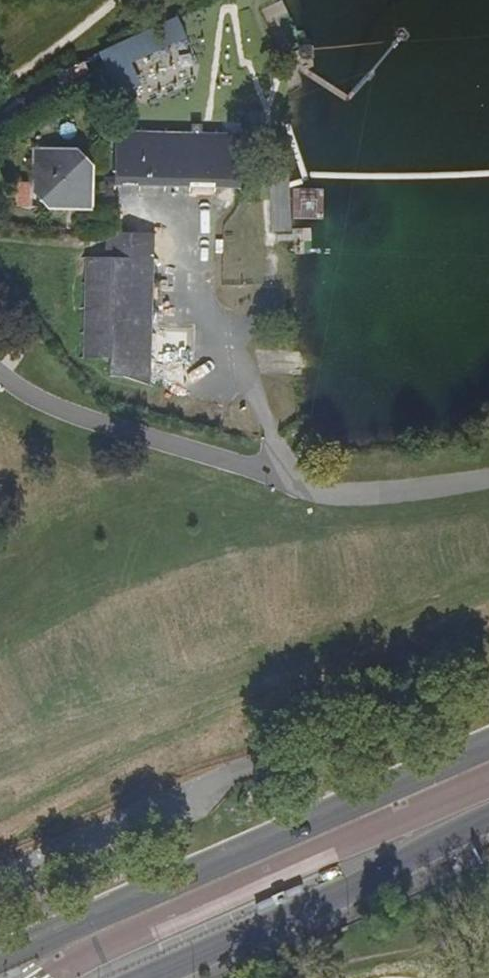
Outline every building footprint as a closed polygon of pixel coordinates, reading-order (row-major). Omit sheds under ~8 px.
[(186,38),(178,16),(85,61),(105,102),(139,86),(133,62),(186,38)] [(116,129),(114,185),(154,186),(239,188),(241,132),(207,131),(116,129)] [(31,190),(55,210),(96,210),(96,165),(83,151),(34,150),(31,190)] [(291,230),(290,178),(270,178),(271,231),(291,230)] [(152,378),(155,234),(119,233),(107,233),(107,244),(106,256),(85,255),(82,357),(110,358),(110,377),(152,378)]
